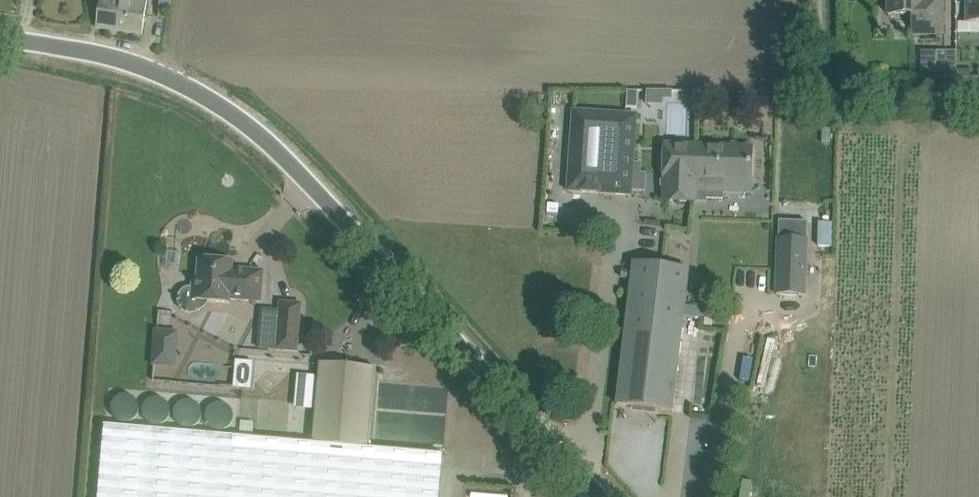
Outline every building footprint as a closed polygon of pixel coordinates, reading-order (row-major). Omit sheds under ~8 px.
[(145,15),(148,0),(101,0),(97,28),(143,35),(145,15)] [(169,21),(172,0),(163,0),(160,19),(169,21)] [(943,22),(943,2),(921,1),(921,0),(890,0),(890,14),(920,15),(920,33),(943,33),(943,22)] [(966,23),(978,23),(978,0),(966,0),(966,23)] [(956,77),(957,52),(938,51),(937,69),(945,69),(945,77),(956,77)] [(568,191),(631,195),(637,115),(574,110),(568,191)] [(666,144),(664,200),(694,201),(694,198),(723,199),(723,192),(723,184),(751,185),(752,147),(666,144)] [(832,245),(833,221),(818,221),(817,244),(832,245)] [(777,295),(805,296),(807,237),(779,236),(777,295)] [(193,278),(192,300),(230,303),(230,299),(261,302),(264,271),(233,268),(233,263),(234,261),(199,259),(198,278),(193,278)] [(672,411),(689,268),(634,262),(617,405),(672,411)] [(297,352),(302,304),(281,302),(277,350),(297,352)] [(151,364),(176,365),(178,328),(152,327),(151,364)] [(252,389),(255,362),(236,360),(233,388),(252,389)] [(376,368),(320,363),(313,443),(104,425),(98,496),(439,496),(443,454),(369,448),(376,368)] [(213,400),(213,388),(192,388),(192,400),(213,400)] [(111,424),(134,425),(134,394),(112,393),(111,424)] [(198,432),(200,416),(161,412),(160,428),(198,432)]
